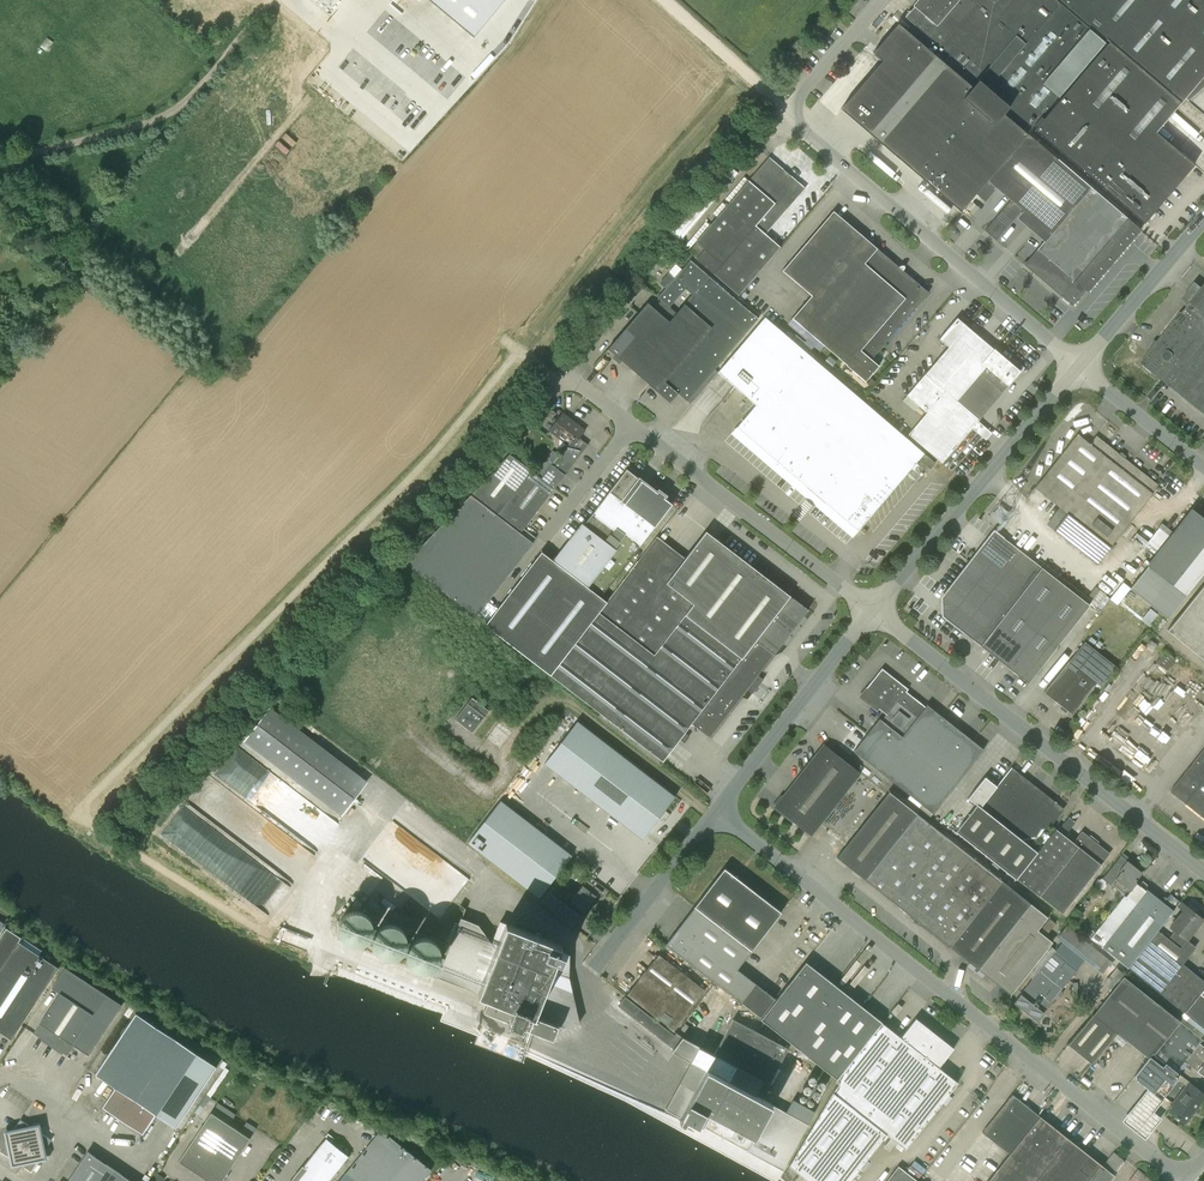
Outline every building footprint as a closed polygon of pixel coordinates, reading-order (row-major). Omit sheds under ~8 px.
[(504,0),(392,0),(458,55),(504,0)] [(839,112),(958,213),(959,214),(962,211),(1027,133),(1034,125),(1035,123),(1042,116),(1104,42),(1106,39),(1109,42),(1181,103),(1181,102),(1184,99),(1185,98),(1203,75),(1203,0),(919,0),(910,11),(909,10),(906,15),(904,17),(914,25),(907,33),(897,25),(872,55),(881,62),(839,112)] [(1036,127),(1034,130),(1144,223),(1151,216),(1149,214),(1186,171),(1188,172),(1194,164),(1156,132),(1181,103),(1109,42),(1044,118),(1042,116),(1035,123),(1034,125),(1036,127)] [(988,180),(976,194),(985,202),(997,188),(1010,199),(1004,207),(1015,217),(1022,209),(1040,225),(1033,233),(1042,240),(1023,264),(1024,265),(1072,306),(1073,306),(1086,291),(1086,290),(1084,288),(1087,285),(1136,227),(1137,226),(1058,159),(1028,134),(988,180)] [(781,247),(766,234),(805,188),(769,157),(696,242),(704,249),(696,259),(739,296),(781,247)] [(879,366),(871,359),(928,292),(833,211),(783,271),(811,295),(792,318),(865,381),(879,366)] [(995,218),(984,231),(996,240),(1007,228),(995,218)] [(611,352),(609,354),(612,356),(615,359),(617,357),(670,403),(678,393),(686,401),(757,318),(690,260),(674,279),(668,274),(660,283),(666,288),(657,298),(660,301),(654,308),(647,302),(608,349),(611,352)] [(1182,312),(1181,311),(1140,363),(1203,414),(1203,284),(1182,312)] [(736,428),(857,531),(913,466),(924,453),(765,316),(718,371),(735,387),(756,405),(736,428)] [(939,339),(948,347),(906,396),(902,401),(914,412),(919,406),(926,413),(908,434),(942,463),(971,428),(974,430),(980,423),(977,421),(1020,371),(993,348),(993,349),(957,318),(939,339)] [(836,362),(829,356),(822,364),(829,370),(836,362)] [(871,379),(868,383),(872,387),(876,383),(871,379)] [(546,414),(551,418),(555,412),(551,408),(546,414)] [(559,455),(541,478),(554,488),(588,445),(579,438),(585,430),(562,412),(548,431),(567,445),(559,455)] [(1077,434),(1034,488),(1067,513),(1055,529),(1054,530),(1097,564),(1151,496),(1153,494),(1152,493),(1158,484),(1124,458),(1125,456),(1120,452),(1119,454),(1096,436),(1089,444),(1077,434)] [(553,450),(535,473),(541,478),(559,455),(553,450)] [(509,454),(471,494),(520,533),(554,488),(541,478),(535,473),(509,454)] [(924,454),(919,460),(930,469),(935,463),(924,454)] [(601,595),(672,504),(663,498),(665,496),(658,490),(657,492),(626,469),(556,561),(601,595)] [(533,543),(520,533),(471,494),(404,563),(475,618),(533,543)] [(1168,619),(1203,572),(1203,518),(1192,509),(1129,589),(1168,619)] [(1028,683),(1090,605),(1003,537),(994,530),(942,598),(942,616),(1028,683)] [(710,737),(747,689),(753,693),(758,686),(763,679),(758,675),(808,610),(706,531),(686,558),(659,537),(639,562),(638,561),(606,601),(554,562),(542,552),(485,625),(663,762),(692,724),(710,737)] [(1167,631),(1203,660),(1203,584),(1167,631)] [(1072,715),(1097,684),(1101,688),(1102,688),(1119,667),(1094,647),(1085,640),(1068,661),(1045,691),(1044,692),(1061,706),(1059,709),(1066,714),(1067,711),(1072,715)] [(1164,650),(1155,662),(1165,670),(1174,658),(1164,650)] [(854,750),(854,751),(921,804),(917,809),(929,818),(933,813),(983,749),(935,711),(933,710),(927,705),(925,707),(906,692),(908,689),(882,669),(862,695),(863,696),(869,701),(887,714),(882,720),(880,718),(873,726),(867,735),(866,735),(854,750)] [(465,705),(466,705),(454,721),(471,734),(483,718),(484,719),(488,712),(471,699),(467,704),(466,704),(465,705)] [(245,742),(341,815),(366,782),(270,708),(245,742)] [(558,807),(589,766),(627,795),(625,798),(619,794),(596,823),(608,832),(631,803),(628,801),(630,798),(639,804),(632,813),(650,827),(661,814),(662,815),(665,811),(663,810),(674,797),(605,745),(588,732),(550,782),(541,793),(558,807)] [(823,745),(775,806),(811,835),(860,774),(823,745)] [(1170,791),(1173,793),(1203,818),(1203,748),(1170,791)] [(230,753),(214,774),(216,776),(245,799),(248,794),(249,796),(253,790),(258,798),(261,801),(255,804),(259,810),(272,821),(276,817),(278,819),(282,813),(286,816),(290,811),(286,805),(290,800),(266,781),(259,790),(253,785),(250,779),(253,781),(246,769),(240,764),(237,759),(230,753)] [(1073,843),(1056,829),(1049,837),(1038,852),(1032,848),(1044,833),(1061,811),(1052,804),(1054,802),(1011,769),(1012,768),(1011,767),(996,786),(985,777),(968,798),(977,805),(956,832),(1061,915),(1110,853),(1082,831),(1073,843)] [(1047,917),(889,792),(837,857),(1007,992),(1010,995),(1052,942),(1037,930),(1047,917)] [(514,811),(482,854),(538,897),(539,898),(569,859),(572,856),(571,855),(514,811)] [(1075,822),(1068,817),(1059,829),(1066,834),(1075,822)] [(268,922),(293,887),(257,860),(256,862),(204,824),(202,826),(199,824),(194,830),(181,821),(167,840),(253,903),(249,908),(268,922)] [(1125,896),(1137,882),(1135,881),(1142,872),(1120,855),(1102,878),(1124,895),(1125,896)] [(724,868),(695,907),(752,951),(781,912),(724,868)] [(462,886),(442,871),(423,895),(430,900),(424,907),(438,917),(462,886)] [(595,896),(598,898),(603,892),(587,880),(570,901),(584,911),(595,896)] [(1146,889),(1145,890),(1137,882),(1125,896),(1124,895),(1089,938),(1127,968),(1157,930),(1180,902),(1170,894),(1163,902),(1146,889)] [(548,892),(541,902),(573,926),(580,916),(548,892)] [(1180,948),(1202,920),(1180,902),(1157,930),(1168,939),(1180,948)] [(695,907),(665,945),(684,959),(713,982),(743,1004),(760,1018),(775,999),(737,969),(752,951),(695,907)] [(339,920),(337,925),(337,931),(338,937),(342,941),(347,945),(352,946),(358,946),(363,944),(367,940),(370,935),(372,929),(371,924),(368,919),(364,915),(359,912),(354,911),(348,912),(343,915),(339,920)] [(1055,923),(1049,919),(1040,930),(1046,935),(1055,923)] [(557,1027),(563,1029),(578,1026),(569,980),(570,957),(561,953),(564,947),(501,922),(492,945),(477,927),(461,920),(437,979),(488,999),(483,1013),(552,1040),(557,1027)] [(374,932),(372,938),(372,944),(374,949),(377,954),(382,957),(387,959),(393,959),(398,956),(403,953),(406,948),(407,942),(406,937),(404,932),(400,927),(395,925),(389,924),(383,925),(378,928),(374,932)] [(12,1039),(16,1033),(59,968),(39,955),(41,951),(6,928),(0,937),(0,1031),(12,1039)] [(1106,960),(1066,928),(1057,939),(1097,971),(1106,960)] [(1127,968),(1183,1013),(1203,987),(1203,981),(1182,964),(1189,956),(1180,948),(1168,939),(1157,930),(1127,968)] [(408,947),(406,952),(406,958),(407,963),(411,968),(416,971),(421,973),(427,973),(432,971),(437,967),(439,962),(441,956),(440,951),(437,946),(433,942),(428,939),(423,938),(417,939),(412,942),(408,947)] [(1016,1000),(1013,1003),(1037,1022),(1065,987),(1079,969),(1055,950),(1016,1000)] [(627,994),(674,1031),(686,1015),(705,990),(689,978),(683,973),(658,954),(627,994)] [(806,962),(761,1019),(837,1079),(880,1024),(881,1022),(882,1023),(882,1022),(863,1007),(834,984),(806,962)] [(1109,971),(1101,982),(1110,989),(1121,973),(1108,964),(1105,968),(1109,971)] [(60,993),(33,1033),(60,1051),(66,1055),(73,1045),(89,1055),(121,1006),(65,968),(52,988),(60,993)] [(1154,1054),(1180,1022),(1122,976),(1068,1045),(1092,1064),(1116,1033),(1148,1058),(1153,1053),(1154,1054)] [(1183,1013),(1203,1029),(1203,987),(1183,1013)] [(43,1009),(54,992),(50,990),(39,1007),(43,1009)] [(617,1000),(615,1003),(618,1005),(633,1017),(673,1049),(672,1051),(693,1061),(666,1109),(678,1116),(680,1117),(679,1120),(683,1122),(686,1118),(742,1148),(743,1149),(782,1170),(808,1124),(814,1113),(793,1101),(786,1112),(762,1099),(758,1097),(765,1082),(770,1084),(787,1050),(788,1048),(734,1019),(715,1054),(683,1037),(676,1032),(674,1035),(640,1008),(625,996),(620,1002),(617,1000)] [(156,1115),(176,1128),(198,1095),(217,1067),(135,1013),(95,1074),(115,1088),(102,1108),(143,1135),(156,1115)] [(799,1175),(807,1180),(849,1180),(886,1134),(905,1149),(956,1084),(958,1083),(939,1068),(954,1048),(937,1035),(939,1033),(936,1031),(933,1029),(932,1031),(915,1018),(900,1037),(895,1034),(882,1023),(881,1022),(880,1024),(837,1079),(835,1081),(839,1084),(833,1092),(819,1116),(788,1166),(789,1167),(781,1177),(778,1180),(795,1180),(799,1175)] [(1180,1022),(1154,1054),(1176,1071),(1185,1061),(1203,1077),(1203,1047),(1199,1043),(1202,1039),(1201,1038),(1203,1034),(1183,1018),(1180,1022)] [(1153,1053),(1148,1058),(1134,1076),(1162,1098),(1181,1075),(1176,1071),(1154,1054),(1153,1053)] [(1191,1083),(1169,1112),(1178,1119),(1179,1118),(1185,1123),(1203,1098),(1203,1093),(1191,1083)] [(1163,1099),(1148,1087),(1122,1121),(1144,1139),(1161,1118),(1153,1112),(1163,1099)] [(1103,1166),(1080,1149),(1071,1142),(1063,1134),(1039,1115),(1012,1094),(1011,1096),(981,1132),(1009,1155),(988,1180),(1091,1180),(1103,1166)] [(250,1138),(211,1112),(178,1161),(208,1180),(222,1180),(224,1177),(228,1177),(227,1173),(250,1138)] [(29,1126),(20,1120),(13,1130),(5,1132),(7,1140),(0,1150),(0,1151),(9,1157),(11,1167),(22,1165),(31,1171),(37,1162),(47,1160),(45,1149),(51,1140),(42,1134),(40,1123),(29,1126)] [(431,1170),(381,1129),(345,1173),(339,1180),(422,1180),(431,1170)] [(349,1157),(326,1138),(291,1180),(329,1180),(349,1157)] [(87,1152),(68,1180),(131,1180),(87,1152)] [(1103,1166),(1114,1175),(1124,1162),(1122,1161),(1123,1160),(1113,1153),(1103,1166)] [(886,1180),(918,1180),(917,1180),(898,1166),(886,1180)] [(1091,1180),(1110,1180),(1114,1176),(1114,1175),(1103,1166),(1091,1180)] [(1127,1180),(1149,1180),(1137,1169),(1127,1180)]
